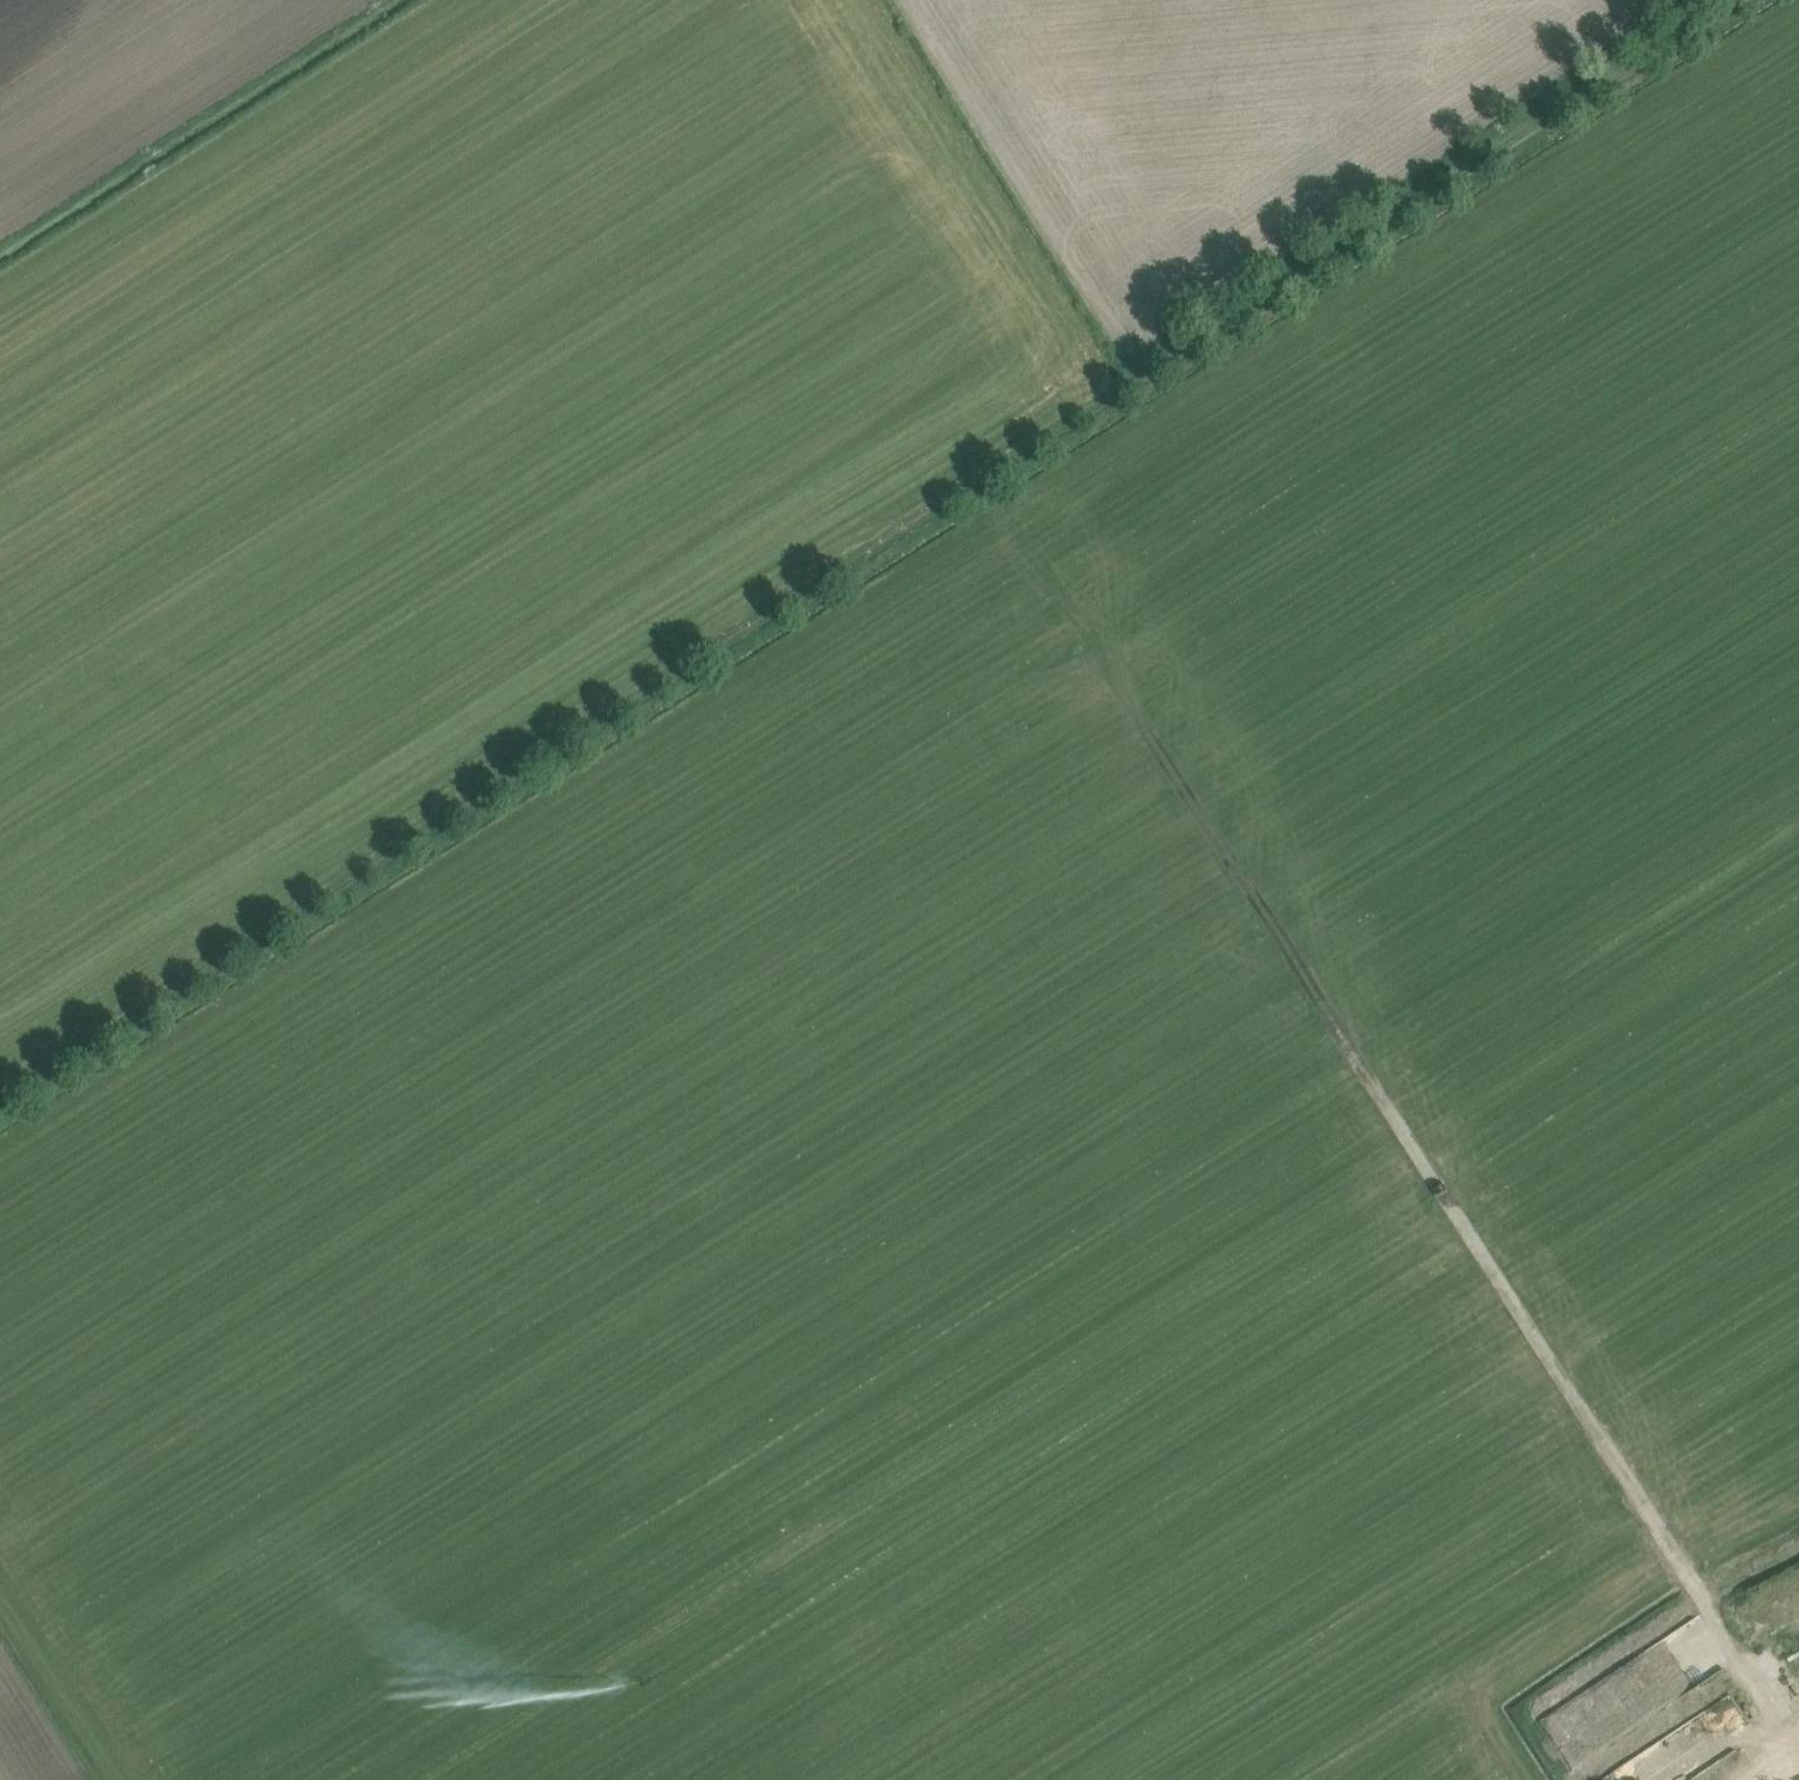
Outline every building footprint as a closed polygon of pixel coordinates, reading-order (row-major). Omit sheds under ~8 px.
[(1730,1695),(1681,1722),(1696,1747),(1744,1721),(1730,1695)]
